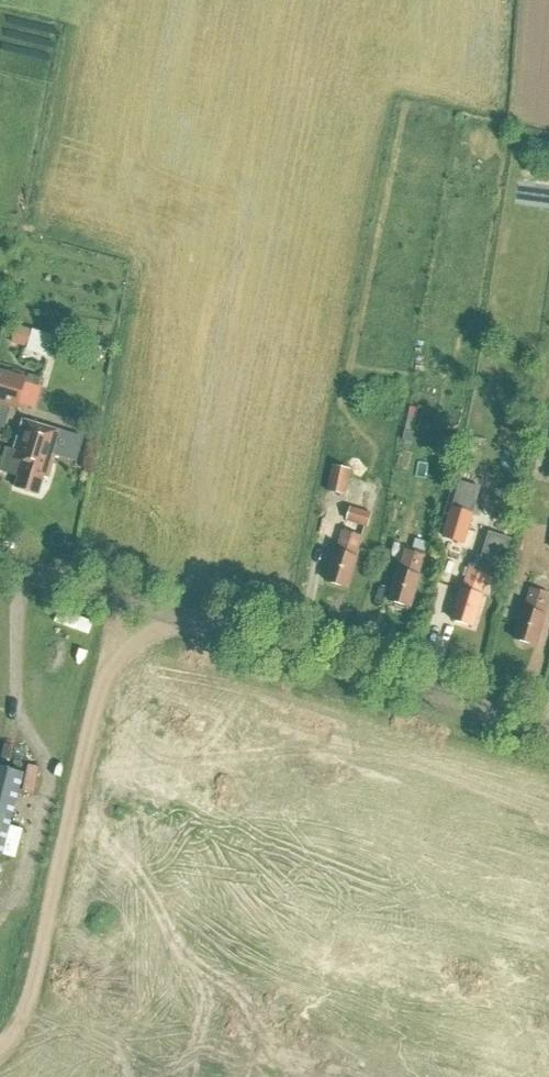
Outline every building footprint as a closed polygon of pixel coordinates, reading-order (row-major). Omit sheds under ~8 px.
[(12,343),(27,348),(32,330),(17,325),(12,343)] [(17,411),(26,379),(0,372),(0,406),(17,411)] [(21,418),(10,457),(18,459),(15,468),(20,469),(15,487),(39,494),(44,476),(48,477),(54,456),(76,462),(84,435),(62,429),(21,418)] [(325,493),(345,497),(350,471),(331,467),(325,493)] [(460,482),(443,537),(462,543),(479,488),(460,482)] [(350,507),(346,521),(368,527),(372,514),(350,507)] [(410,521),(407,545),(426,547),(428,523),(410,521)] [(335,552),(326,581),(346,587),(361,537),(361,536),(342,530),(342,532),(336,552),(335,552)] [(460,597),(453,620),(473,626),(481,596),(480,596),(487,575),(486,575),(488,570),(500,574),(510,540),(490,534),(482,558),(479,568),(474,567),(471,565),(470,569),(469,569),(463,590),(462,590),(460,597)] [(372,551),(387,554),(390,539),(376,535),(372,551)] [(398,571),(389,601),(408,607),(424,555),(405,549),(398,571)] [(548,594),(548,566),(539,590),(548,594)] [(530,589),(514,640),(534,646),(543,617),(542,616),(546,603),(548,595),(532,590),(530,589)] [(22,773),(0,767),(0,857),(22,773)]
